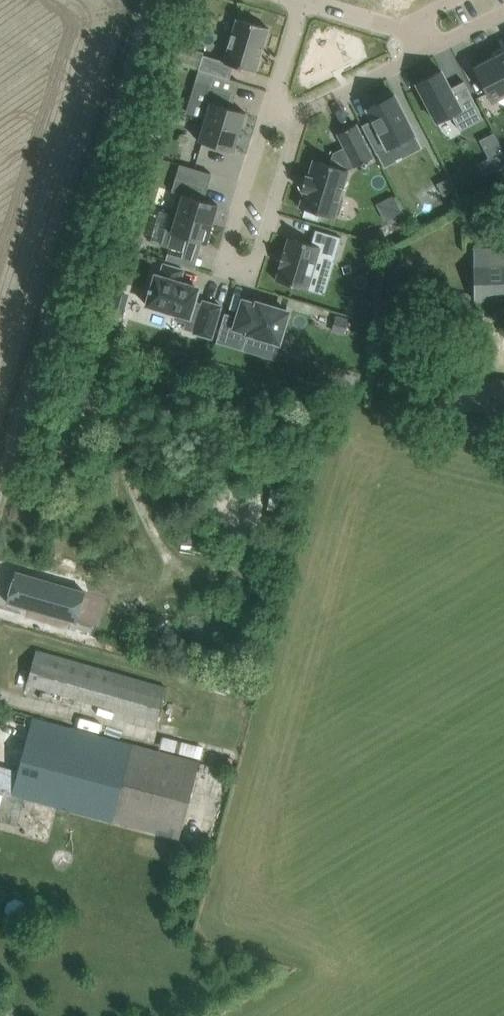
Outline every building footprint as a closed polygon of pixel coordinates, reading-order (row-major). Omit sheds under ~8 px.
[(234,65),(256,72),(269,28),(237,18),(224,61),(203,54),(199,69),(226,77),(230,78),(234,65)] [(494,56),(503,76),(503,51),(494,56)] [(475,66),(493,102),(503,96),(503,76),(494,56),(475,66)] [(199,120),(205,122),(205,121),(240,132),(246,112),(227,107),(231,93),(222,90),(226,77),(199,69),(195,82),(209,86),(199,120)] [(454,95),(441,70),(416,83),(436,122),(451,115),(459,131),(482,119),(467,88),(454,95)] [(372,118),(361,124),(375,150),(414,130),(394,91),(390,93),(389,90),(377,96),(378,99),(365,106),(372,118)] [(205,121),(205,122),(199,141),(234,151),(240,132),(205,121)] [(356,124),(338,134),(355,167),(373,157),(356,124)] [(475,163),(480,174),(503,164),(503,161),(492,133),(477,139),(485,159),(475,163)] [(305,190),(300,207),(334,217),(335,213),(339,214),(344,198),(340,197),(348,169),(314,160),(309,176),(306,175),(302,189),(305,190)] [(172,212),(212,224),(218,204),(200,199),(204,185),(176,177),(172,191),(177,193),(172,212)] [(450,177),(437,184),(443,196),(456,189),(450,177)] [(162,245),(184,252),(188,238),(206,243),(212,224),(172,212),(162,245)] [(276,280),(307,289),(317,257),(334,262),(342,237),(316,229),(312,244),(289,237),(285,252),(283,251),(279,265),(281,265),(276,280)] [(475,300),(476,300),(485,300),(503,299),(503,249),(474,250),(475,264),(474,264),(475,300)] [(196,333),(211,337),(221,306),(203,300),(202,304),(195,302),(199,287),(180,281),(184,269),(164,264),(160,275),(157,274),(153,288),(151,287),(150,291),(152,291),(148,305),(178,314),(177,318),(189,322),(187,328),(196,331),(196,333)] [(224,317),(216,342),(243,350),(248,333),(279,342),(288,311),(267,305),(266,307),(243,300),(237,322),(224,317)] [(474,320),(473,333),(476,333),(486,333),(485,300),(476,300),(476,320),(474,320)] [(432,406),(503,414),(503,381),(436,374),(432,406)] [(16,571),(7,602),(76,622),(77,619),(85,592),(85,591),(16,571)] [(167,687),(56,655),(37,649),(27,683),(157,720),(167,687)] [(126,732),(148,739),(154,722),(132,714),(126,732)] [(128,750),(32,725),(20,771),(13,794),(179,838),(200,761),(130,743),(128,750)] [(20,771),(0,765),(0,790),(13,794),(20,771)]
